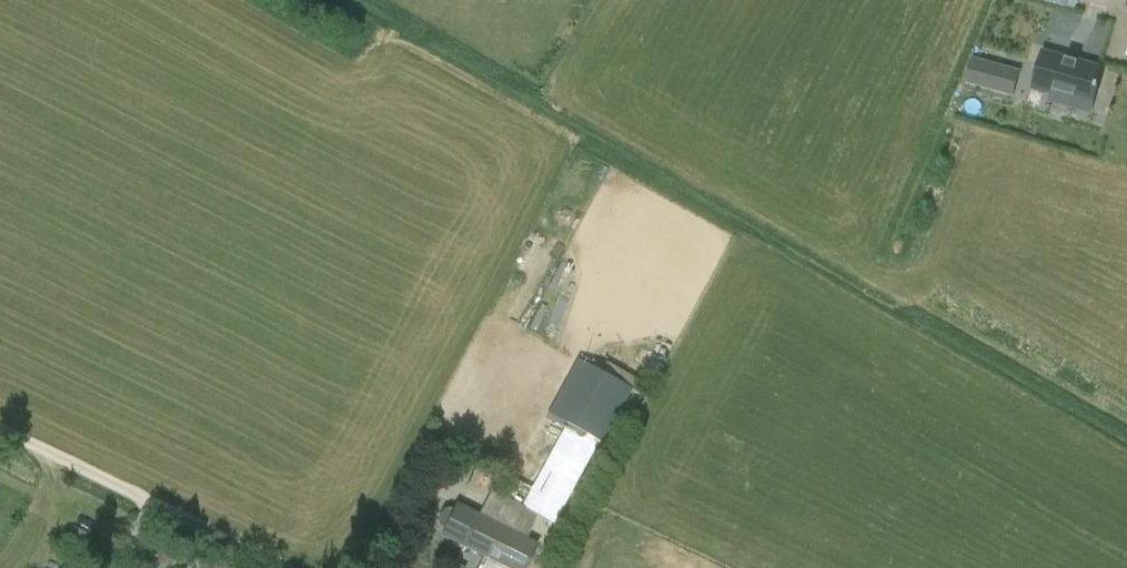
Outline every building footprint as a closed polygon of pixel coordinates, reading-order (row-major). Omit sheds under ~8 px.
[(1076,63),(1067,61),(1067,59),(1066,58),(1065,60),(1043,54),(1034,86),(1054,92),(1051,100),(1090,111),(1096,89),(1097,89),(1099,84),(1097,84),(1101,70),(1077,64),(1078,62),(1077,61),(1076,63)] [(973,58),(966,83),(1012,95),(1019,71),(973,58)] [(624,373),(618,383),(581,364),(550,419),(565,427),(553,447),(539,440),(518,480),(507,500),(556,525),(618,409),(628,414),(636,417),(647,398),(644,397),(649,387),(624,373)] [(443,535),(488,558),(483,567),(526,567),(537,546),(458,506),(443,535)]
